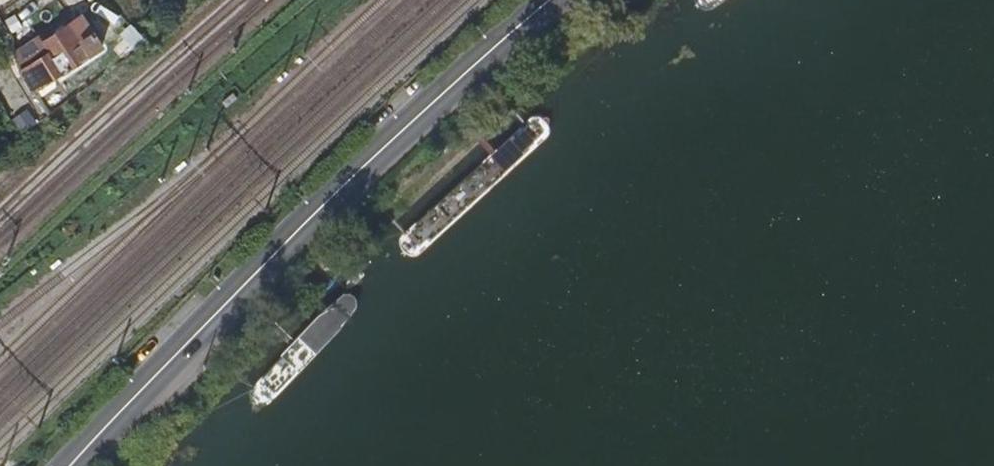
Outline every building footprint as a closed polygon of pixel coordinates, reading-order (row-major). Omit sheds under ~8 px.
[(16,48),(36,87),(102,43),(83,16),(47,39),(42,32),(16,48)]
